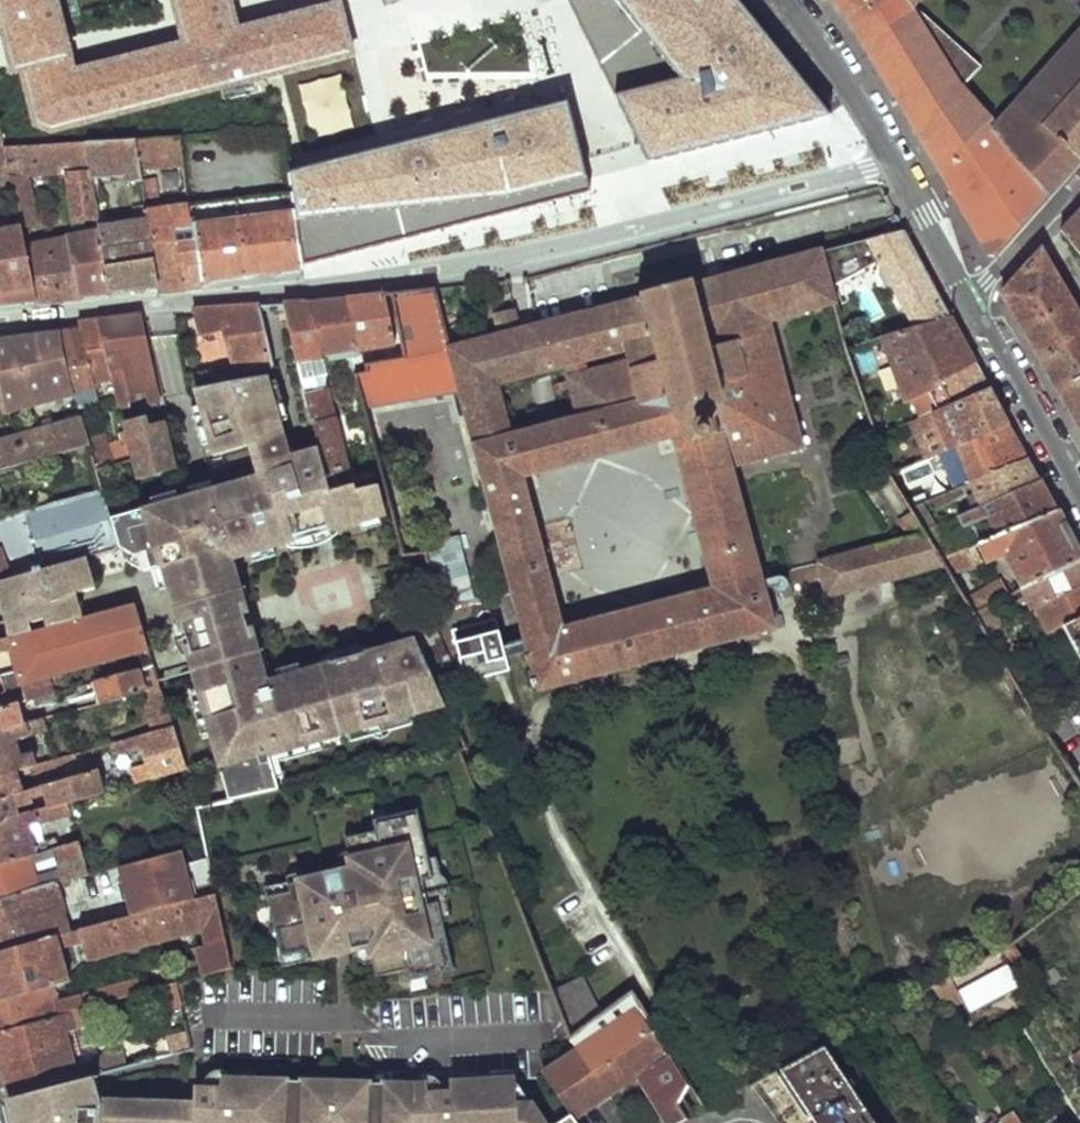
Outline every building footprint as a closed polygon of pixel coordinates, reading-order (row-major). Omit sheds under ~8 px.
[(13,74),(20,72),(34,125),(48,132),(353,54),(338,0),(337,0),(235,24),(228,0),(167,0),(173,23),(177,39),(72,64),(71,56),(76,56),(67,23),(61,0),(0,0),(0,27),(13,74)] [(649,162),(832,115),(740,0),(570,0),(639,142),(649,162)] [(917,13),(928,0),(833,0),(849,19),(913,128),(988,255),(995,256),(1053,191),(994,117),(970,89),(917,13)] [(984,72),(917,13),(970,89),(984,72)] [(1053,191),(1079,160),(1079,24),(994,117),(1053,191)] [(290,195),(300,269),(304,269),(593,191),(585,158),(569,96),(289,170),(294,194),(290,195)] [(176,134),(132,137),(138,171),(181,167),(176,134)] [(132,137),(84,140),(90,176),(120,172),(122,184),(140,182),(138,171),(132,137)] [(70,245),(42,250),(26,175),(65,174),(73,226),(98,224),(90,176),(84,140),(2,145),(7,172),(20,231),(35,303),(80,298),(70,245)] [(263,274),(300,269),(290,195),(216,205),(227,278),(263,274)] [(213,280),(227,278),(216,205),(215,203),(188,207),(192,231),(200,281),(213,280)] [(174,233),(192,231),(188,207),(145,212),(146,220),(158,288),(159,294),(171,292),(184,291),(174,233)] [(1057,230),(1079,258),(1079,210),(1078,208),(1061,226),(1057,230)] [(134,290),(158,288),(146,220),(98,227),(109,293),(134,290)] [(35,303),(20,231),(0,233),(0,307),(35,303)] [(201,289),(200,281),(192,231),(174,233),(184,291),(192,290),(201,289)] [(905,232),(823,252),(832,290),(880,264),(914,328),(951,316),(922,261),(905,232)] [(1001,294),(1079,435),(1079,321),(1039,250),(1021,271),(1001,294)] [(434,289),(389,294),(403,352),(359,363),(360,371),(350,373),(361,416),(458,392),(538,689),(780,627),(737,461),(801,446),(769,325),(837,308),(832,290),(823,252),(700,284),(694,285),(693,282),(671,288),(643,295),(645,297),(537,325),(528,327),(516,330),(511,309),(489,315),(494,335),(446,348),(434,289)] [(345,298),(346,302),(360,349),(361,354),(396,348),(384,294),(364,296),(345,298)] [(322,303),(311,303),(323,352),(360,349),(346,302),(322,303)] [(311,303),(285,305),(301,376),(327,370),(323,352),(311,303)] [(192,310),(200,342),(224,341),(230,371),(273,364),(261,306),(226,308),(192,310)] [(121,317),(102,319),(115,375),(123,405),(135,402),(133,390),(146,388),(149,401),(160,399),(141,316),(121,317)] [(905,401),(938,388),(948,408),(992,390),(951,316),(914,328),(885,337),(905,401)] [(79,322),(80,331),(94,380),(115,375),(102,319),(90,321),(79,322)] [(71,332),(62,333),(79,402),(80,407),(100,402),(94,380),(80,331),(71,332)] [(0,341),(0,399),(3,411),(6,422),(79,402),(62,333),(24,338),(0,341)] [(157,503),(111,516),(120,543),(125,563),(155,580),(166,576),(171,594),(181,629),(190,658),(198,689),(212,736),(231,802),(293,786),(290,778),(284,756),(327,744),(353,737),(380,729),(395,724),(416,718),(450,708),(439,681),(431,660),(424,637),(381,650),(330,666),(310,672),(286,678),(270,683),(237,568),(252,564),(276,556),(296,550),(347,535),(391,523),(379,481),(362,486),(361,485),(329,491),(324,472),(320,453),(292,460),(266,372),(203,385),(209,408),(201,410),(209,442),(221,486),(217,487),(194,493),(179,497),(157,503)] [(305,395),(312,423),(334,419),(327,390),(305,395)] [(925,461),(946,452),(1011,425),(992,390),(948,408),(934,415),(931,415),(919,420),(910,425),(925,461)] [(201,410),(199,403),(188,404),(200,444),(209,442),(201,410)] [(928,407),(916,412),(919,420),(931,415),(928,407)] [(134,413),(125,415),(140,476),(175,468),(165,426),(146,430),(143,415),(135,416),(134,413)] [(312,423),(320,453),(324,472),(347,466),(334,419),(312,423)] [(19,441),(24,465),(91,446),(88,438),(84,424),(19,441)] [(1030,460),(1011,425),(946,452),(962,488),(966,486),(1030,460)] [(92,452),(112,447),(109,434),(88,438),(91,446),(92,452)] [(19,441),(0,446),(0,472),(24,465),(19,441)] [(370,450),(353,454),(359,477),(377,474),(370,450)] [(359,477),(353,454),(348,455),(354,478),(359,477)] [(1042,482),(1030,460),(966,486),(976,509),(1042,482)] [(217,487),(214,478),(192,484),(194,493),(217,487)] [(973,524),(981,543),(1059,513),(1042,482),(976,509),(954,518),(961,530),(973,524)] [(111,516),(102,485),(25,508),(42,564),(91,551),(120,543),(111,516)] [(179,497),(176,487),(154,493),(157,503),(179,497)] [(939,524),(927,503),(912,509),(922,525),(925,530),(939,524)] [(909,528),(922,525),(912,509),(909,504),(899,508),(909,528)] [(1012,551),(1030,587),(1079,564),(1079,554),(1059,513),(981,543),(989,559),(1012,551)] [(942,558),(955,553),(939,524),(925,530),(942,558)] [(822,552),(832,588),(942,558),(925,530),(922,525),(909,528),(822,552)] [(349,546),(347,535),(296,550),(299,560),(349,546)] [(6,563),(0,544),(0,576),(28,568),(24,557),(6,563)] [(955,553),(942,558),(950,573),(982,561),(975,546),(955,553)] [(0,576),(0,581),(16,637),(34,632),(31,620),(48,615),(51,627),(78,619),(70,593),(101,584),(91,551),(42,564),(28,568),(0,576)] [(279,566),(276,556),(252,564),(255,573),(279,566)] [(1030,587),(1027,589),(1037,605),(1079,588),(1079,564),(1030,587)] [(171,594),(166,576),(155,580),(159,597),(171,594)] [(1001,602),(1013,596),(1003,578),(963,595),(971,607),(984,601),(987,605),(1000,599),(1001,602)] [(1037,605),(1050,628),(1065,623),(1079,617),(1079,588),(1037,605)] [(0,642),(0,657),(13,653),(19,674),(28,704),(42,700),(68,692),(64,674),(151,647),(137,602),(78,619),(51,627),(34,632),(16,637),(14,632),(6,634),(8,640),(0,642)] [(1065,623),(1079,651),(1079,617),(1065,623)] [(983,627),(997,649),(1014,642),(1018,640),(1005,618),(983,627)] [(496,619),(452,630),(464,681),(509,670),(496,619)] [(432,622),(420,627),(424,637),(431,660),(444,655),(432,622)] [(190,658),(181,629),(169,633),(178,662),(190,658)] [(381,650),(377,641),(327,656),(330,666),(381,650)] [(310,672),(306,661),(283,668),(286,678),(310,672)] [(96,683),(100,703),(144,690),(146,689),(141,669),(96,683)] [(0,703),(0,713),(28,704),(19,674),(12,676),(18,698),(0,703)] [(146,689),(144,690),(156,730),(175,725),(163,684),(146,689)] [(212,736),(198,689),(188,692),(201,739),(212,736)] [(26,726),(23,712),(43,706),(42,700),(28,704),(0,713),(0,733),(26,726)] [(419,727),(416,718),(395,724),(398,734),(419,727)] [(49,729),(45,719),(26,726),(0,733),(0,776),(17,771),(39,765),(36,755),(15,762),(9,741),(49,729)] [(182,748),(175,725),(156,730),(115,742),(117,756),(143,750),(145,759),(182,748)] [(383,738),(380,729),(353,737),(355,745),(383,738)] [(290,778),(300,775),(297,762),(330,752),(327,744),(284,756),(290,778)] [(188,772),(182,748),(145,759),(45,787),(50,809),(75,802),(99,796),(149,782),(155,781),(188,772)] [(13,797),(22,794),(17,771),(0,776),(0,800),(13,797)] [(86,804),(100,800),(99,796),(75,802),(77,814),(87,811),(86,804)] [(18,817),(13,797),(0,800),(0,822),(18,817)] [(63,849),(60,838),(26,846),(22,833),(79,819),(77,814),(75,802),(50,809),(18,817),(0,822),(0,866),(63,849)] [(290,889),(267,895),(281,955),(302,951),(304,959),(367,944),(375,977),(405,969),(408,981),(453,971),(437,902),(420,905),(416,883),(432,879),(416,811),(373,821),(375,829),(345,836),(352,867),(288,882),(290,889)] [(58,885),(94,876),(86,844),(63,849),(0,866),(0,902),(58,885)] [(208,857),(187,862),(184,852),(119,869),(131,918),(132,917),(216,895),(208,857)] [(70,934),(58,885),(0,902),(0,953),(70,934)] [(197,925),(203,946),(225,940),(216,895),(132,917),(131,918),(70,934),(0,953),(0,1001),(67,983),(72,982),(63,950),(84,945),(87,956),(197,925)] [(203,946),(211,975),(231,970),(225,940),(203,946)] [(1011,947),(929,991),(943,1013),(1002,982),(1025,969),(1011,947)] [(551,985),(571,1037),(597,1017),(582,978),(551,985)] [(68,989),(67,983),(0,1001),(0,1032),(85,1009),(128,998),(124,985),(77,997),(79,1000),(59,1005),(55,992),(68,989)] [(185,1004),(180,984),(163,988),(168,1008),(185,1004)] [(571,1116),(573,1120),(636,1076),(666,1122),(679,1122),(688,1119),(679,1104),(690,1086),(634,990),(597,1017),(571,1037),(538,1061),(571,1116)] [(66,1029),(82,1025),(81,1021),(88,1020),(85,1009),(0,1032),(0,1059),(2,1068),(10,1097),(93,1076),(96,1075),(93,1062),(76,1066),(66,1029)] [(884,1015),(875,1020),(881,1028),(888,1023),(884,1015)] [(187,1033),(165,1035),(167,1053),(188,1051),(187,1033)] [(1057,1043),(1064,1053),(1073,1048),(1066,1037),(1057,1043)] [(828,1059),(837,1054),(831,1043),(822,1048),(828,1059)] [(967,1051),(972,1059),(983,1052),(980,1044),(967,1051)] [(983,1052),(972,1059),(977,1065),(991,1055),(987,1049),(983,1052)] [(816,1051),(756,1084),(783,1122),(870,1122),(818,1050),(816,1051)] [(533,1100),(517,1102),(516,1075),(450,1079),(451,1090),(427,1092),(427,1081),(413,1083),(221,1076),(221,1087),(208,1086),(195,1086),(194,1101),(110,1098),(107,1101),(100,1100),(93,1076),(10,1097),(16,1119),(17,1122),(548,1122),(533,1100)]
